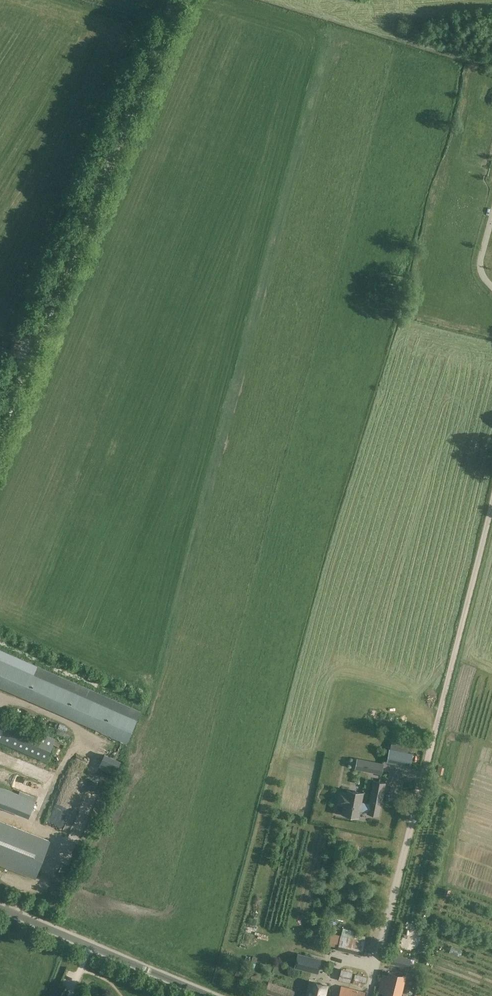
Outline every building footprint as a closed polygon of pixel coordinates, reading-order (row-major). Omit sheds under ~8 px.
[(126,743),(141,710),(0,648),(0,687),(126,743)] [(0,728),(0,741),(45,761),(55,737),(5,715),(0,728)] [(90,763),(97,766),(106,749),(98,746),(90,763)] [(413,753),(389,748),(387,762),(410,767),(413,753)] [(102,765),(111,765),(111,755),(102,755),(102,765)] [(73,760),(71,765),(83,769),(85,763),(73,760)] [(367,760),(365,770),(380,772),(382,762),(367,760)] [(397,790),(411,791),(411,771),(397,771),(397,790)] [(341,797),(340,804),(344,805),(343,814),(359,817),(360,810),(368,812),(367,813),(379,816),(386,782),(374,780),(369,803),(361,802),(363,793),(347,790),(347,793),(342,792),(341,797)] [(24,813),(25,809),(30,811),(34,796),(0,786),(0,806),(24,813)] [(56,796),(50,822),(61,824),(67,799),(56,796)] [(35,879),(51,839),(0,820),(0,865),(35,879)] [(337,947),(341,933),(332,930),(328,944),(337,947)] [(345,935),(344,944),(361,947),(363,938),(345,935)] [(401,956),(401,955),(390,952),(388,961),(395,963),(399,964),(407,966),(409,958),(401,956)] [(298,953),(294,967),(318,973),(322,959),(298,953)] [(345,965),(340,975),(360,985),(365,975),(345,965)] [(377,992),(383,993),(382,995),(401,995),(407,976),(388,971),(387,975),(382,974),(377,992)] [(278,995),(292,995),(295,987),(291,986),(290,989),(270,982),(266,992),(278,995)] [(307,995),(324,995),(326,986),(310,982),(307,995)] [(365,991),(341,985),(339,995),(364,995),(365,991)]
